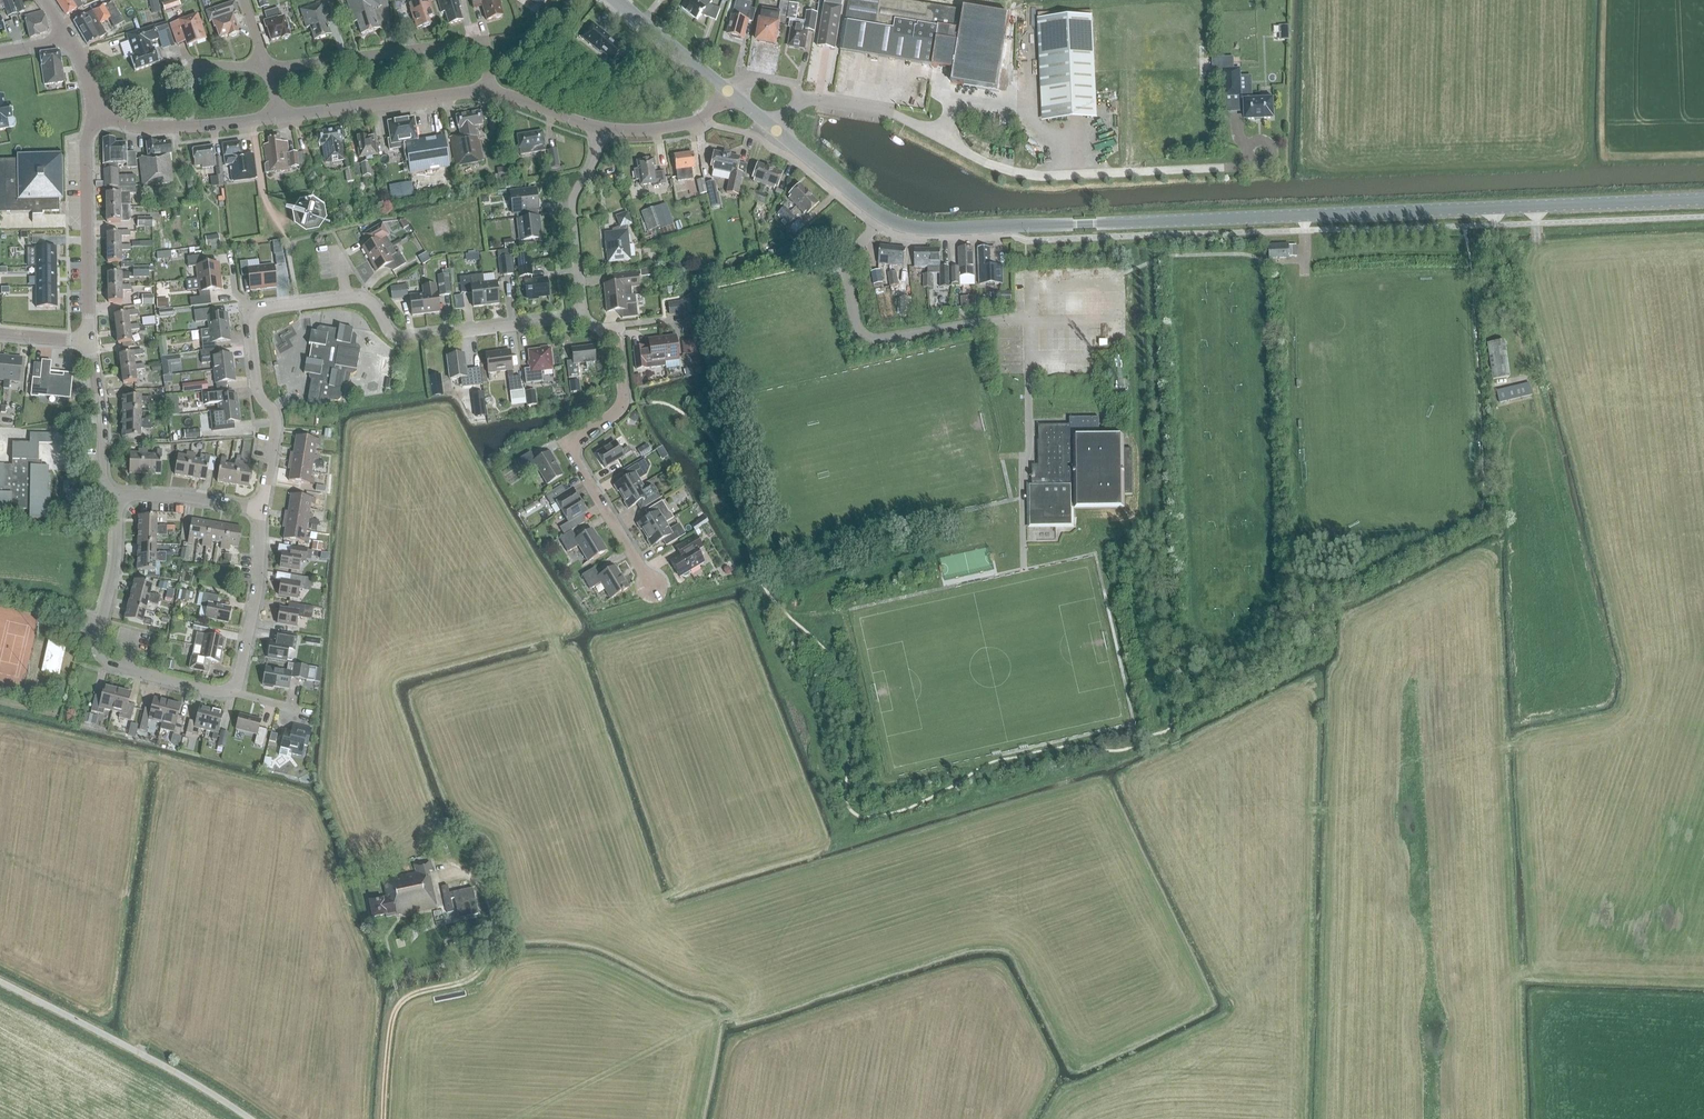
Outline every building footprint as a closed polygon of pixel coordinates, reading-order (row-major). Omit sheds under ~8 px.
[(1,0),(7,17),(16,14),(11,0),(1,0)] [(18,13),(24,10),(21,0),(14,0),(18,13)] [(79,0),(56,0),(66,15),(76,8),(77,10),(83,6),(79,0)] [(151,13),(160,11),(157,0),(148,0),(151,13)] [(164,11),(180,5),(178,0),(172,0),(161,4),(164,11)] [(266,0),(257,0),(260,8),(268,6),(266,0)] [(353,22),(357,21),(361,35),(378,30),(372,10),(380,8),(378,0),(347,0),(353,22)] [(423,27),(423,28),(429,26),(429,25),(430,25),(428,17),(433,16),(428,0),(411,0),(408,1),(410,9),(413,21),(414,20),(416,28),(421,26),(421,28),(423,27)] [(442,13),(444,12),(448,25),(462,20),(459,9),(460,8),(458,0),(438,0),(442,13)] [(473,8),(482,5),(486,20),(495,18),(496,19),(500,18),(500,16),(503,15),(498,0),(470,0),(473,8)] [(720,9),(707,4),(702,0),(688,0),(682,8),(697,20),(701,15),(716,21),(720,9)] [(824,4),(817,47),(835,50),(843,0),(825,0),(824,4)] [(893,60),(902,1),(896,0),(849,0),(841,51),(893,60)] [(763,9),(762,13),(757,42),(775,45),(780,16),(786,17),(788,2),(780,1),(778,11),(763,9)] [(972,13),(902,1),(893,60),(976,73),(985,19),(972,17),(972,13)] [(232,15),(237,13),(234,2),(206,12),(209,22),(212,21),(214,28),(216,27),(219,38),(228,35),(229,36),(238,33),(232,15)] [(314,40),(330,35),(325,18),(328,15),(323,2),(300,10),(306,28),(310,27),(314,40)] [(114,28),(124,22),(121,16),(120,17),(112,3),(108,5),(107,4),(104,5),(104,4),(74,21),(87,45),(106,34),(100,24),(109,19),(114,28)] [(805,21),(796,20),(798,4),(789,3),(786,18),(790,19),(789,28),(792,28),(789,47),(804,49),(807,31),(814,32),(817,13),(807,12),(805,21)] [(280,39),(290,36),(284,17),(281,18),(278,8),(264,12),(267,20),(264,21),(266,28),(267,28),(271,41),(280,38),(280,39)] [(753,22),(756,10),(749,8),(748,11),(735,8),(733,17),(732,16),(729,25),(731,25),(728,35),(742,39),(747,21),(753,22)] [(46,33),(47,31),(45,15),(42,12),(41,12),(25,16),(30,38),(39,36),(39,35),(46,33)] [(187,46),(205,39),(197,15),(170,24),(177,45),(185,42),(187,46)] [(1092,16),(1037,19),(1041,121),(1097,119),(1092,16)] [(166,22),(127,36),(134,56),(130,57),(135,71),(159,63),(154,49),(152,50),(149,42),(159,39),(157,33),(169,29),(166,22)] [(612,61),(621,51),(609,41),(611,39),(593,24),(582,37),(599,52),(600,51),(612,61)] [(46,84),(64,82),(61,62),(59,52),(57,51),(40,52),(44,84),(46,84)] [(1238,70),(1223,70),(1224,96),(1227,96),(1234,95),(1234,96),(1235,96),(1235,95),(1239,95),(1238,70)] [(1272,118),(1271,106),(1271,96),(1261,96),(1261,101),(1244,102),(1245,119),(1255,119),(1255,120),(1262,119),(1272,118)] [(15,125),(14,120),(12,119),(9,104),(4,105),(3,97),(0,97),(0,130),(9,129),(13,127),(15,125)] [(482,161),(477,131),(476,126),(482,125),(480,111),(455,116),(458,128),(459,130),(460,136),(449,138),(455,166),(482,161)] [(444,136),(416,141),(413,120),(388,124),(390,138),(387,139),(389,149),(405,146),(409,173),(449,167),(444,136)] [(343,142),(341,128),(316,132),(319,146),(322,146),(324,159),(325,163),(344,160),(342,143),(343,143),(343,142)] [(520,155),(545,151),(542,131),(517,135),(520,155)] [(372,159),(371,155),(376,155),(373,135),(356,138),(358,148),(359,158),(366,157),(367,160),(372,159)] [(298,167),(297,155),(296,153),(288,154),(287,142),(280,143),(279,137),(268,138),(269,144),(263,145),(266,163),(264,165),(265,173),(290,170),(290,168),(298,167)] [(105,188),(113,187),(135,186),(135,175),(118,176),(118,164),(127,163),(127,168),(136,168),(134,152),(126,152),(126,143),(115,143),(115,139),(103,139),(103,157),(104,157),(105,188)] [(171,154),(169,142),(156,144),(156,143),(146,144),(147,157),(139,158),(143,186),(173,183),(169,155),(171,154)] [(256,178),(253,153),(242,154),(240,142),(222,145),(225,165),(230,165),(232,182),(256,178)] [(215,166),(217,176),(218,186),(224,185),(221,158),(214,158),(213,146),(192,149),(194,166),(201,166),(202,168),(215,166)] [(559,171),(556,149),(547,150),(550,168),(552,168),(553,172),(559,171)] [(737,195),(742,174),(744,174),(747,165),(738,163),(739,158),(714,152),(710,167),(713,168),(712,170),(730,174),(726,193),(737,195)] [(691,169),(695,168),(693,153),(673,156),(675,171),(677,171),(678,181),(692,179),(691,169)] [(17,155),(17,159),(0,159),(0,212),(32,212),(32,215),(42,214),(42,212),(59,211),(59,199),(63,199),(62,154),(17,155)] [(658,186),(665,184),(663,171),(655,172),(653,159),(649,160),(649,159),(641,160),(641,161),(637,162),(638,170),(634,170),(636,181),(639,180),(640,186),(657,183),(658,186)] [(368,162),(360,164),(362,177),(370,176),(368,162)] [(360,176),(357,164),(351,165),(353,177),(360,176)] [(763,185),(770,168),(757,164),(752,179),(754,179),(753,182),(763,185)] [(498,180),(510,178),(507,166),(496,168),(498,180)] [(351,168),(344,169),(346,182),(353,181),(351,168)] [(782,173),(770,168),(763,185),(773,189),(774,187),(777,188),(782,173)] [(706,193),(703,179),(696,180),(699,194),(706,193)] [(410,181),(388,185),(390,199),(413,195),(410,181)] [(713,181),(705,183),(711,207),(720,205),(717,193),(716,193),(713,181)] [(788,199),(796,207),(809,194),(800,185),(789,195),(790,197),(788,199)] [(135,186),(113,187),(113,193),(106,193),(106,208),(120,208),(120,206),(130,205),(130,194),(136,194),(135,186)] [(513,218),(517,217),(516,213),(538,210),(535,189),(521,191),(521,193),(510,194),(513,218)] [(760,193),(753,191),(750,200),(757,202),(760,193)] [(768,196),(760,193),(757,202),(765,205),(768,196)] [(818,204),(809,194),(796,207),(803,214),(805,212),(806,214),(818,204)] [(488,202),(488,195),(480,195),(481,203),(488,202)] [(320,218),(318,208),(312,204),(302,206),(298,212),(300,222),(306,226),(316,224),(320,218)] [(130,219),(130,205),(120,206),(120,208),(106,208),(107,222),(128,222),(130,219)] [(668,224),(661,205),(645,210),(652,230),(668,224)] [(778,214),(782,219),(789,212),(784,207),(777,213),(778,214)] [(541,238),(538,210),(516,213),(517,217),(520,241),(541,238)] [(795,218),(789,212),(782,219),(779,222),(784,226),(787,223),(788,225),(795,218)] [(608,263),(630,260),(626,225),(631,224),(627,213),(616,216),(619,227),(615,229),(615,232),(604,233),(608,263)] [(152,218),(137,218),(137,227),(152,227),(152,218)] [(798,220),(790,227),(795,233),(803,226),(798,220)] [(362,248),(369,260),(391,247),(386,238),(389,236),(382,223),(362,235),(368,245),(362,248)] [(121,248),(121,246),(121,237),(130,236),(130,231),(120,231),(120,233),(107,233),(107,248),(121,248)] [(220,245),(218,234),(204,237),(206,247),(210,246),(211,251),(218,249),(217,245),(220,245)] [(160,248),(172,248),(172,240),(160,239),(160,248)] [(513,248),(512,239),(503,240),(504,249),(513,248)] [(1288,245),(1269,246),(1270,259),(1289,258),(1289,257),(1296,257),(1296,246),(1288,246),(1288,245)] [(130,246),(121,246),(121,248),(107,248),(107,262),(121,262),(121,251),(131,251),(130,246)] [(878,264),(891,266),(893,247),(880,246),(878,264)] [(35,247),(35,267),(56,267),(56,247),(35,247)] [(392,271),(406,264),(399,252),(396,254),(391,247),(369,260),(376,272),(388,264),(392,271)] [(906,249),(893,247),(891,266),(904,267),(906,249)] [(978,248),(979,285),(1003,284),(1003,266),(995,267),(995,248),(990,248),(990,247),(978,248)] [(961,277),(974,276),(974,267),(973,267),(973,248),(959,249),(959,268),(952,268),(953,284),(961,283),(961,277)] [(927,268),(927,249),(914,249),(914,268),(927,268)] [(940,249),(927,249),(927,268),(927,274),(940,274),(940,288),(949,288),(949,267),(940,267),(940,249)] [(275,253),(276,265),(284,264),(283,252),(275,253)] [(196,266),(197,279),(220,276),(219,264),(203,265),(202,255),(187,257),(188,267),(196,266)] [(530,256),(518,257),(520,277),(532,275),(530,256)] [(511,257),(497,258),(499,276),(513,274),(511,257)] [(263,289),(260,266),(247,268),(247,262),(240,262),(242,276),(248,275),(250,291),(263,289)] [(667,275),(683,277),(684,265),(669,263),(667,275)] [(273,265),(260,266),(263,289),(276,288),(273,265)] [(35,267),(36,287),(56,287),(56,267),(35,267)] [(108,274),(108,288),(122,288),(122,286),(122,280),(129,280),(129,278),(148,277),(148,271),(153,271),(153,267),(132,267),(132,273),(108,274)] [(450,294),(448,270),(442,270),(442,275),(437,276),(439,295),(450,294)] [(882,283),(879,270),(870,272),(873,285),(882,283)] [(896,272),(887,273),(890,287),(898,285),(896,272)] [(618,283),(603,285),(605,298),(631,295),(630,287),(639,286),(637,273),(617,275),(618,283)] [(459,277),(461,293),(471,292),(473,307),(486,305),(483,283),(482,275),(459,277)] [(221,289),(220,276),(197,279),(199,297),(210,296),(209,291),(221,289)] [(528,299),(537,298),(537,297),(548,296),(546,279),(524,282),(526,298),(528,298),(528,299)] [(486,305),(499,304),(496,281),(483,283),(486,305)] [(405,284),(390,286),(392,300),(407,298),(405,284)] [(439,312),(436,292),(435,284),(422,286),(423,294),(425,314),(439,312)] [(122,288),(108,288),(108,303),(122,302),(122,291),(131,291),(131,286),(122,286),(122,288)] [(36,287),(36,308),(57,307),(56,287),(36,287)] [(1011,292),(999,292),(999,301),(1011,301),(1011,292)] [(412,316),(425,314),(423,294),(409,296),(412,316)] [(142,305),(153,305),(153,295),(142,295),(142,305)] [(621,310),(622,318),(637,317),(635,295),(631,295),(605,298),(606,312),(621,310)] [(961,308),(976,307),(975,296),(961,297),(961,308)] [(898,299),(899,314),(910,313),(909,298),(898,299)] [(167,299),(156,299),(157,309),(168,308),(167,299)] [(669,315),(685,313),(683,301),(668,303),(669,315)] [(14,306),(3,306),(3,319),(15,318),(14,306)] [(159,318),(172,317),(171,309),(158,310),(159,318)] [(227,314),(212,316),(211,309),(194,311),(195,323),(208,321),(209,330),(228,327),(227,314)] [(130,328),(129,326),(128,317),(138,316),(137,310),(127,312),(128,313),(114,315),(116,329),(130,328)] [(139,324),(129,326),(130,328),(116,329),(118,344),(122,343),(131,342),(130,331),(140,330),(139,324)] [(308,360),(306,360),(304,373),(309,374),(308,377),(311,380),(307,402),(319,404),(319,402),(326,403),(327,400),(337,402),(340,400),(343,384),(345,385),(349,382),(350,374),(352,375),(356,372),(356,370),(360,349),(357,345),(355,345),(356,337),(354,334),(351,334),(352,328),(339,326),(338,330),(320,327),(316,329),(316,332),(311,331),(308,345),(311,345),(308,360)] [(230,340),(228,327),(209,330),(210,338),(201,339),(203,351),(216,349),(215,342),(230,340)] [(297,330),(276,335),(280,350),(294,347),(291,336),(297,334),(297,330)] [(165,336),(157,337),(158,345),(166,344),(165,336)] [(662,338),(665,361),(678,360),(675,336),(662,338)] [(645,364),(665,361),(662,338),(648,340),(649,349),(644,350),(643,347),(633,348),(636,369),(646,368),(645,364)] [(695,340),(681,342),(683,355),(697,353),(695,340)] [(1492,380),(1493,380),(1509,377),(1504,341),(1487,344),(1491,372),(1492,380)] [(579,377),(577,364),(595,361),(593,346),(571,349),(572,361),(566,362),(569,378),(579,377)] [(542,371),(552,370),(550,348),(528,351),(530,368),(524,369),(525,383),(543,381),(542,371)] [(213,370),(233,368),(232,355),(217,356),(216,349),(203,351),(200,351),(201,364),(213,363),(213,370)] [(133,356),(142,355),(142,350),(133,351),(133,353),(119,355),(121,369),(135,367),(135,365),(133,356)] [(488,373),(507,371),(511,402),(520,401),(521,404),(525,403),(522,376),(513,377),(510,350),(485,353),(488,373)] [(465,370),(463,354),(447,356),(450,379),(460,378),(461,385),(474,383),(473,369),(465,370)] [(10,380),(20,382),(22,359),(6,357),(4,380),(3,389),(9,389),(10,380)] [(70,398),(72,374),(63,373),(63,377),(49,375),(51,361),(42,360),(42,364),(34,363),(31,396),(38,397),(39,395),(70,398)] [(144,364),(135,365),(135,367),(121,369),(123,384),(137,382),(135,371),(145,369),(144,364)] [(235,381),(233,368),(213,370),(215,383),(235,381)] [(639,374),(631,376),(634,388),(642,386),(639,374)] [(569,381),(570,392),(579,391),(577,380),(569,381)] [(190,383),(191,392),(207,390),(206,381),(190,383)] [(1496,391),(1499,403),(1532,396),(1529,383),(1496,391)] [(231,389),(216,390),(201,392),(202,406),(218,404),(218,411),(238,408),(237,395),(232,396),(231,389)] [(473,396),(475,415),(483,414),(481,395),(473,396)] [(123,397),(123,411),(140,411),(140,402),(151,402),(151,398),(141,397),(123,397)] [(240,421),(238,408),(218,411),(219,419),(211,420),(212,431),(226,430),(225,423),(240,421)] [(140,420),(140,411),(123,411),(123,424),(151,424),(151,420),(140,420)] [(1069,418),(1069,425),(1038,425),(1038,441),(1038,465),(1032,465),(1032,484),(1029,484),(1029,527),(1071,526),(1071,509),(1072,509),(1124,508),(1124,495),(1132,495),(1131,449),(1123,449),(1123,436),(1099,436),(1098,418),(1069,418)] [(150,429),(151,424),(123,424),(123,438),(140,438),(140,429),(150,429)] [(12,465),(0,465),(0,512),(2,512),(2,514),(11,514),(11,509),(29,510),(29,518),(49,519),(50,509),(48,509),(48,501),(50,501),(50,492),(48,492),(48,484),(50,484),(50,475),(48,475),(48,466),(38,466),(38,443),(53,444),(53,434),(30,433),(30,443),(13,443),(12,465)] [(294,446),(315,449),(316,444),(320,444),(320,439),(316,438),(295,435),(294,446)] [(605,468),(631,451),(628,447),(621,451),(615,442),(596,453),(605,468)] [(637,450),(641,457),(651,451),(646,444),(637,450)] [(314,455),(315,449),(294,446),(293,452),(290,452),(289,457),(317,461),(317,460),(318,456),(314,455)] [(129,472),(141,473),(142,449),(138,449),(138,453),(130,453),(129,472)] [(147,450),(142,449),(141,473),(151,473),(152,455),(147,455),(147,450)] [(157,455),(152,455),(151,473),(161,473),(162,450),(157,450),(157,455)] [(175,474),(187,476),(191,453),(187,452),(186,456),(178,455),(175,474)] [(547,484),(562,475),(555,463),(556,462),(550,452),(535,461),(530,452),(517,460),(525,474),(536,467),(547,484)] [(196,454),(191,453),(187,476),(197,478),(199,460),(195,460),(196,454)] [(204,461),(199,460),(197,478),(206,479),(210,456),(205,456),(204,461)] [(287,468),(290,469),(311,472),(312,463),(314,463),(316,466),(323,467),(324,461),(317,460),(317,461),(289,457),(287,468)] [(217,481),(226,483),(229,465),(225,464),(226,459),(221,458),(217,481)] [(622,497),(642,485),(639,480),(646,475),(650,465),(646,459),(622,473),(625,479),(614,486),(617,492),(619,491),(622,497)] [(234,466),(229,465),(226,483),(236,485),(240,461),(235,461),(234,466)] [(244,462),(240,461),(236,485),(248,487),(251,467),(243,466),(244,462)] [(310,478),(311,472),(290,469),(288,480),(309,483),(313,484),(314,478),(310,478)] [(561,511),(579,500),(572,489),(566,492),(562,485),(545,496),(551,504),(556,502),(561,511)] [(643,508),(660,498),(653,486),(645,491),(642,485),(622,497),(626,502),(624,503),(628,509),(639,502),(643,508)] [(290,493),(289,505),(310,508),(311,502),(315,503),(315,498),(311,497),(312,497),(290,493)] [(587,512),(579,500),(561,511),(568,522),(560,528),(564,535),(585,522),(581,515),(587,512)] [(670,513),(669,512),(662,501),(645,511),(648,517),(637,524),(641,530),(642,529),(645,534),(665,523),(673,518),(670,513)] [(309,514),(310,508),(289,505),(288,511),(285,510),(284,516),(312,520),(312,519),(313,514),(309,514)] [(139,516),(139,530),(166,531),(166,526),(156,526),(156,517),(139,516)] [(282,527),(285,527),(306,531),(307,522),(309,522),(311,524),(318,525),(319,520),(312,519),(312,520),(284,516),(282,527)] [(198,539),(201,521),(192,519),(188,543),(192,543),(193,538),(198,539)] [(202,545),(206,546),(210,523),(201,521),(198,539),(203,540),(202,545)] [(219,524),(210,523),(206,546),(211,546),(212,541),(216,542),(219,524)] [(669,530),(665,523),(645,534),(649,540),(647,541),(651,547),(663,540),(666,546),(685,534),(679,524),(669,530)] [(220,548),(224,548),(228,526),(219,524),(216,542),(221,543),(220,548)] [(241,528),(228,526),(224,548),(229,549),(230,546),(238,547),(241,528)] [(305,536),(306,531),(285,527),(283,538),(304,542),(308,542),(309,537),(305,537),(305,536)] [(588,562),(607,550),(601,541),(599,541),(592,529),(577,539),(572,531),(559,538),(568,552),(578,546),(588,562)] [(166,535),(166,531),(139,530),(138,543),(155,544),(156,535),(166,535)] [(695,535),(676,547),(681,555),(671,561),(680,577),(682,575),(684,576),(686,576),(688,575),(688,574),(688,572),(704,562),(697,551),(702,547),(695,535)] [(138,543),(138,556),(166,557),(166,553),(155,553),(155,544),(138,543)] [(305,561),(307,549),(291,546),(290,553),(282,552),(280,566),(299,569),(300,561),(305,561)] [(180,560),(187,561),(189,549),(181,548),(180,560)] [(234,562),(236,554),(228,553),(226,560),(234,562)] [(166,562),(166,557),(138,556),(138,570),(154,571),(155,562),(166,562)] [(601,583),(610,599),(621,592),(622,593),(624,592),(623,591),(629,587),(623,578),(622,578),(615,566),(599,576),(594,568),(582,575),(590,589),(601,583)] [(304,590),(306,577),(290,574),(289,581),(281,580),(279,594),(298,598),(299,589),(304,590)] [(135,580),(132,593),(158,600),(160,595),(149,593),(152,584),(135,580)] [(179,601),(188,603),(189,598),(191,599),(192,593),(181,590),(181,591),(177,590),(176,597),(180,597),(179,601)] [(157,605),(158,600),(132,593),(128,606),(145,610),(147,602),(157,605)] [(204,593),(202,601),(201,606),(208,608),(206,618),(229,623),(232,607),(217,604),(219,596),(204,593)] [(298,617),(303,617),(313,611),(313,607),(305,606),(305,605),(289,603),(288,609),(280,608),(278,622),(297,625),(298,617)] [(143,618),(145,610),(128,606),(125,619),(152,626),(153,621),(143,618)] [(193,623),(192,630),(207,633),(209,626),(193,623)] [(197,633),(195,645),(223,651),(225,639),(197,633)] [(275,633),(273,643),(270,642),(268,656),(287,659),(289,650),(293,650),(294,643),(296,644),(297,637),(275,633)] [(52,639),(45,671),(64,675),(71,643),(52,639)] [(221,663),(223,651),(195,645),(190,668),(209,672),(211,661),(221,663)] [(175,662),(166,661),(165,669),(173,670),(175,662)] [(272,688),(274,686),(289,688),(291,677),(307,680),(313,682),(315,668),(289,663),(287,671),(266,667),(264,684),(265,684),(265,687),(272,688)] [(105,709),(113,711),(119,689),(105,685),(102,700),(95,698),(92,711),(104,714),(105,709)] [(132,692),(119,689),(113,711),(121,713),(119,718),(131,721),(134,707),(128,706),(132,692)] [(150,720),(163,723),(168,701),(155,698),(151,712),(145,710),(140,730),(147,732),(150,720)] [(182,704),(168,701),(163,723),(168,725),(167,728),(170,732),(173,733),(172,735),(179,736),(183,720),(178,718),(182,704)] [(200,707),(197,722),(190,720),(187,733),(198,736),(200,729),(207,730),(212,710),(200,707)] [(224,713),(212,710),(207,730),(214,732),(213,739),(217,741),(224,713)] [(90,724),(92,715),(85,713),(83,722),(90,724)] [(240,715),(237,729),(258,735),(256,744),(263,746),(267,730),(260,728),(262,721),(240,715)] [(286,730),(281,748),(280,747),(278,755),(286,757),(288,749),(293,751),(292,753),(302,756),(305,746),(308,746),(312,729),(294,725),(292,732),(286,730)] [(136,729),(129,727),(128,734),(135,736),(136,729)] [(224,748),(228,732),(221,731),(217,746),(224,748)] [(263,767),(269,768),(271,758),(264,757),(263,767)] [(428,872),(431,871),(429,860),(413,863),(415,872),(382,879),(386,897),(368,901),(371,917),(385,915),(386,917),(435,907),(428,872)] [(441,878),(435,879),(441,906),(447,904),(444,891),(448,890),(452,911),(472,906),(466,880),(443,885),(441,878)] [(449,944),(452,956),(459,955),(455,942),(449,944)]
